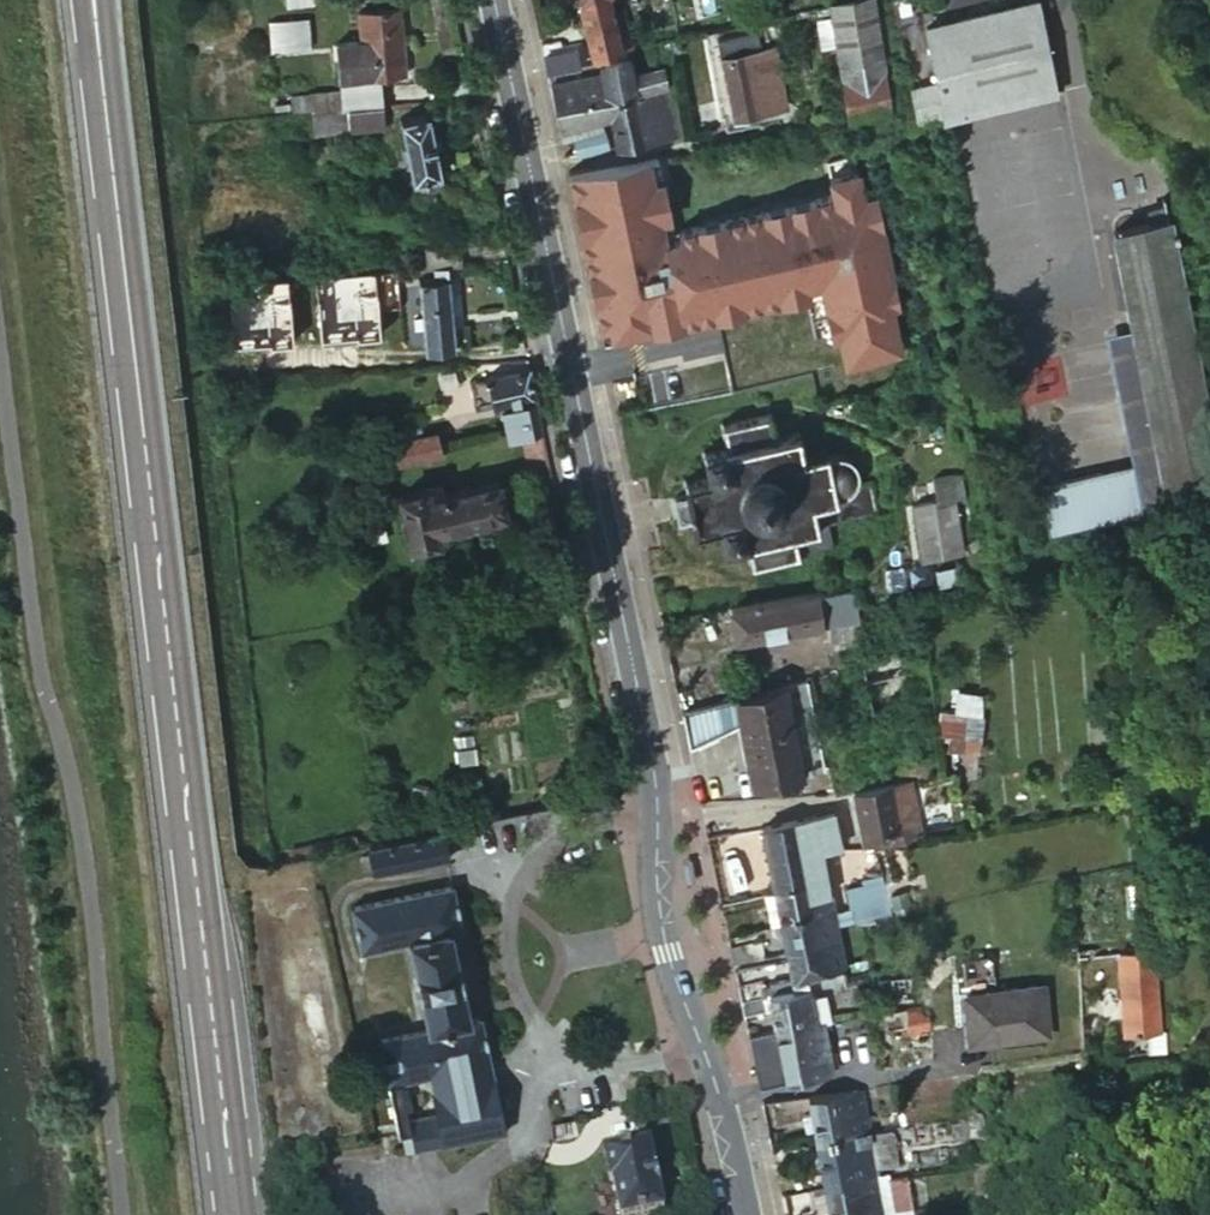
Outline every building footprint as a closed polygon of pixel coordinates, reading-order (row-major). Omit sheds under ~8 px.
[(597,54),(625,48),(627,56),(641,53),(629,0),(584,0),(597,54)] [(837,1),(854,117),(897,111),(880,0),(846,0),(837,1)] [(942,105),(1057,93),(1048,0),(1039,0),(942,11),(941,0),(936,0),(931,0),(939,71),(942,105)] [(361,34),(366,72),(401,68),(394,10),(359,14),(361,34)] [(307,14),(266,20),(270,48),(311,43),(307,14)] [(335,38),(340,75),(366,72),(361,34),(335,38)] [(727,112),(730,126),(749,123),(745,109),(789,100),(778,42),(764,45),(763,36),(744,39),(745,48),(725,53),(736,110),(727,112)] [(625,48),(597,54),(599,62),(603,61),(627,56),(625,48)] [(549,58),(552,73),(587,65),(584,49),(549,58)] [(590,77),(587,65),(552,73),(557,95),(560,111),(611,101),(668,89),(660,49),(641,53),(627,56),(603,61),(605,73),(590,77)] [(913,73),(917,107),(942,105),(939,71),(913,73)] [(370,85),(307,88),(308,104),(371,99),(370,85)] [(622,150),(678,139),(668,89),(611,101),(615,120),(622,150)] [(371,99),(308,104),(309,116),(325,115),(325,111),(348,109),(349,120),(358,119),(382,117),(382,99),(371,99)] [(615,120),(611,101),(560,111),(564,132),(615,120)] [(407,114),(414,171),(438,169),(430,113),(407,114)] [(580,142),(583,158),(613,152),(609,130),(596,132),(597,139),(580,142)] [(863,182),(835,187),(838,202),(672,231),(662,183),(653,185),(648,160),(586,173),(572,174),(575,196),(604,336),(614,334),(616,343),(719,322),(735,398),(816,381),(906,366),(896,314),(901,314),(876,197),(866,199),(863,182)] [(1167,484),(1209,474),(1209,407),(1171,236),(1177,235),(1175,226),(1169,228),(1167,217),(1110,230),(1132,326),(1167,484)] [(429,264),(351,271),(353,298),(400,296),(401,330),(423,328),(423,351),(451,349),(450,328),(449,317),(446,264),(429,264)] [(462,317),(449,317),(450,328),(462,328),(462,317)] [(1132,326),(1105,331),(1144,510),(1171,504),(1167,484),(1132,326)] [(521,439),(542,435),(527,369),(487,378),(492,407),(503,406),(511,442),(521,439)] [(688,496),(671,499),(676,524),(694,521),(696,532),(719,528),(723,552),(747,547),(751,573),(800,564),(799,558),(825,553),(831,547),(826,525),(882,513),(876,483),(860,486),(862,476),(861,470),(857,464),(850,458),(843,455),(839,455),(833,455),(828,458),(827,455),(804,459),(800,438),(775,443),(769,420),(723,429),(728,452),(704,456),(709,480),(686,484),(688,496)] [(443,434),(434,436),(437,450),(446,448),(443,434)] [(554,494),(542,435),(521,439),(531,484),(535,499),(554,494)] [(437,450),(434,436),(384,446),(389,469),(439,458),(437,450)] [(439,458),(447,456),(446,448),(437,450),(439,458)] [(1132,462),(1043,482),(1053,528),(1142,508),(1132,462)] [(952,477),(956,500),(964,499),(960,476),(952,477)] [(933,480),(937,503),(956,500),(952,477),(933,480)] [(503,516),(498,490),(497,486),(439,497),(437,486),(395,495),(407,548),(437,542),(436,537),(474,530),(472,521),(503,516)] [(956,500),(937,503),(914,507),(922,559),(965,552),(956,500)] [(971,554),(974,577),(989,575),(986,553),(984,553),(980,528),(970,530),(975,554),(971,554)] [(857,594),(835,597),(840,626),(862,623),(859,610),(857,594)] [(835,597),(733,615),(738,644),(825,631),(826,628),(840,626),(835,597)] [(874,712),(910,709),(904,641),(868,644),(874,712)] [(805,683),(739,701),(759,794),(804,785),(803,781),(824,777),(805,683)] [(935,728),(947,730),(945,745),(976,750),(985,690),(952,685),(949,706),(939,704),(935,728)] [(747,739),(739,701),(685,717),(692,752),(747,739)] [(898,788),(858,797),(867,843),(907,835),(898,788)] [(822,823),(767,835),(778,896),(809,890),(812,906),(832,902),(824,860),(847,855),(840,824),(822,829),(822,823)] [(442,831),(381,843),(364,846),(366,854),(358,855),(360,868),(369,867),(370,872),(447,857),(442,831)] [(847,895),(854,929),(891,922),(884,883),(865,885),(866,892),(847,895)] [(396,1132),(410,1130),(400,1082),(431,1075),(441,1124),(501,1114),(481,1016),(470,1017),(453,929),(462,926),(452,884),(350,904),(358,947),(405,938),(422,1029),(378,1038),(387,1084),(396,1132)] [(836,927),(832,902),(812,906),(809,890),(778,896),(784,927),(784,926),(822,919),(825,935),(837,933),(836,927)] [(784,927),(778,896),(769,898),(776,931),(785,929),(784,927)] [(909,908),(893,911),(895,921),(910,918),(909,908)] [(784,926),(784,927),(785,929),(790,958),(840,949),(837,933),(825,935),(822,919),(784,926)] [(738,968),(774,961),(771,946),(735,954),(738,968)] [(840,949),(790,958),(795,984),(770,989),(770,983),(742,989),(743,994),(745,1005),(815,992),(814,983),(845,978),(843,965),(840,949)] [(1126,957),(1131,1040),(1168,1038),(1163,954),(1126,957)] [(843,965),(845,978),(846,983),(877,980),(875,962),(843,965)] [(884,984),(888,1005),(948,996),(947,983),(942,983),(941,974),(884,984)] [(745,1005),(749,1022),(775,1017),(778,1035),(828,1025),(833,1025),(828,997),(838,995),(848,993),(846,983),(845,978),(814,983),(815,992),(745,1005)] [(972,993),(976,1043),(1057,1037),(1052,987),(972,993)] [(828,997),(833,1025),(842,1023),(838,995),(828,997)] [(910,1039),(936,1036),(933,1010),(887,1016),(889,1031),(909,1028),(910,1039)] [(828,1025),(778,1035),(788,1087),(795,1085),(807,1083),(808,1092),(838,1086),(828,1025)] [(778,1035),(752,1040),(762,1091),(783,1088),(788,1087),(778,1035)] [(1132,1050),(1132,1059),(1174,1056),(1174,1041),(1157,1042),(1158,1047),(1132,1050)] [(932,1075),(941,1074),(939,1060),(930,1061),(932,1075)] [(848,1072),(850,1085),(896,1079),(893,1063),(865,1066),(866,1070),(848,1072)] [(797,1094),(808,1092),(807,1083),(795,1085),(797,1094)] [(357,1090),(367,1138),(396,1132),(387,1084),(357,1090)] [(795,1085),(788,1087),(783,1088),(784,1096),(797,1094),(795,1085)] [(821,1130),(823,1143),(876,1132),(869,1092),(815,1100),(817,1113),(821,1130)] [(812,1132),(821,1130),(817,1113),(809,1114),(812,1132)] [(496,1136),(506,1133),(501,1114),(441,1124),(412,1129),(415,1148),(484,1138),(496,1136)] [(876,1132),(823,1143),(831,1190),(885,1180),(884,1174),(908,1169),(900,1130),(876,1132)] [(619,1214),(652,1214),(662,1213),(650,1149),(599,1158),(604,1188),(615,1186),(619,1214)] [(831,1190),(836,1214),(891,1214),(885,1180),(831,1190)] [(897,1183),(902,1211),(920,1208),(915,1180),(897,1183)]
